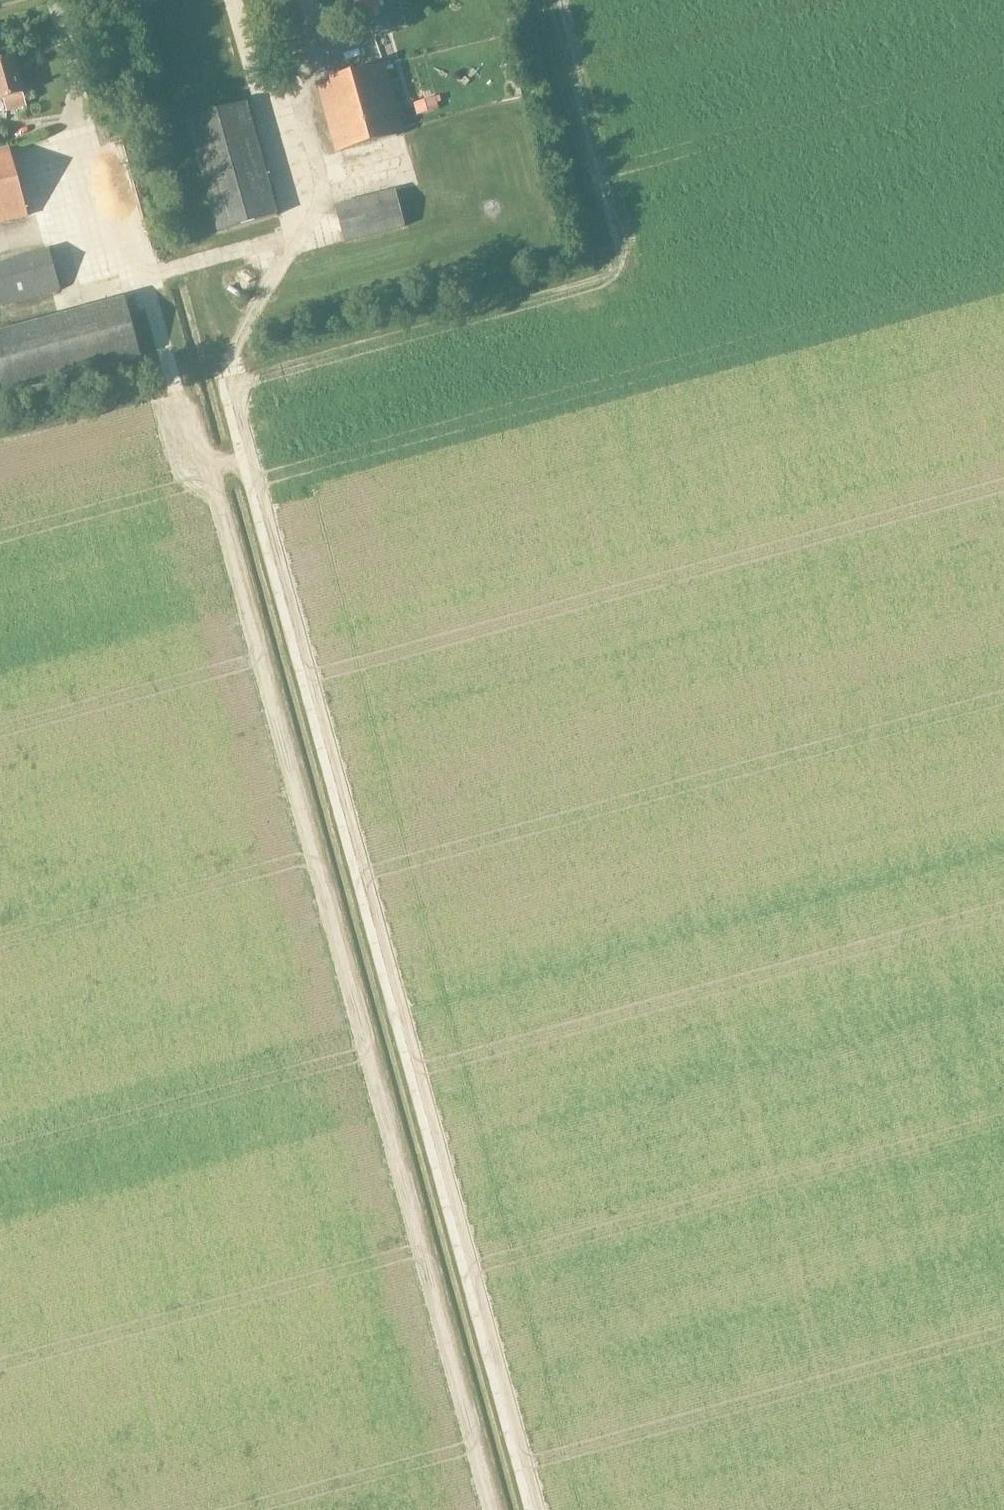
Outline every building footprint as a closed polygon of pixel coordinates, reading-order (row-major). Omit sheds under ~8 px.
[(376,0),(362,0),(367,20),(382,16),(379,3),(377,3),(376,0)] [(12,58),(0,61),(0,101),(2,100),(6,112),(25,107),(22,95),(12,58)] [(334,153),(402,133),(383,65),(315,84),(334,153)] [(217,231),(276,215),(245,102),(185,119),(217,231)] [(0,149),(0,223),(25,216),(7,148),(0,149)] [(326,181),(340,181),(341,154),(326,154),(326,181)] [(344,241),(402,227),(393,191),(334,205),(344,241)] [(32,248),(34,260),(48,257),(45,245),(32,248)] [(0,270),(0,303),(58,288),(50,257),(0,270)] [(0,330),(0,390),(1,394),(138,357),(122,298),(0,330)]
